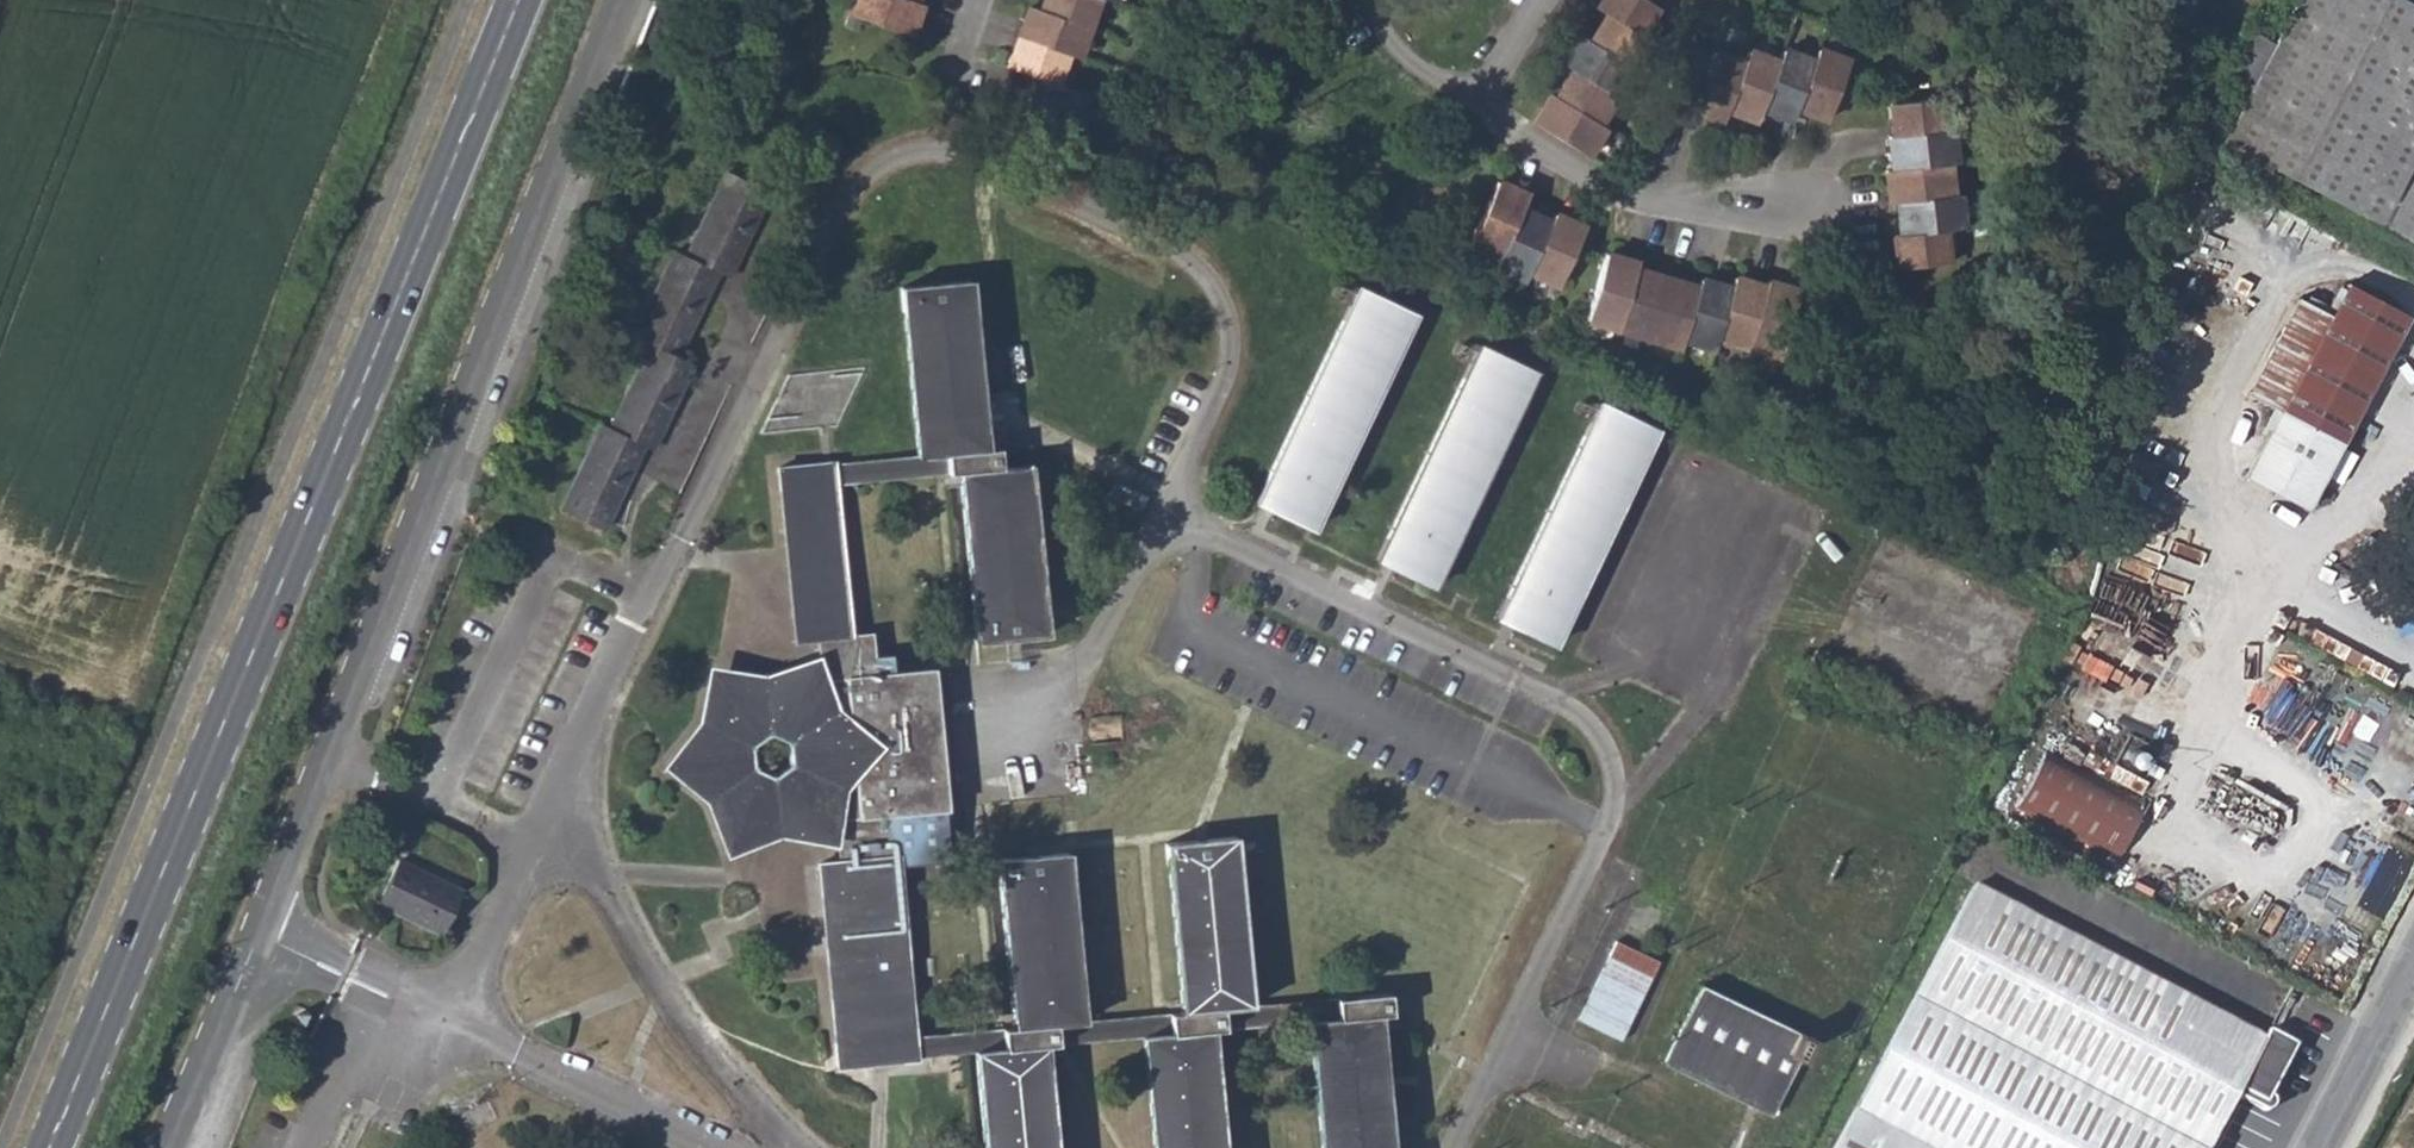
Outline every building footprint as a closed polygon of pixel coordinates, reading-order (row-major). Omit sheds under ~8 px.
[(923,36),(934,5),(929,2),(930,0),(864,0),(859,13),(923,36)] [(1052,10),(1042,6),(1031,37),(1021,67),(1039,73),(1029,104),(1093,126),(1103,95),(1069,83),(1079,53),(1090,57),(1100,26),(1109,0),(1057,0),(1052,10)] [(1596,150),(1613,122),(1607,119),(1624,90),(1641,63),(1658,35),(1648,29),(1664,1),(1662,0),(1607,0),(1605,3),(1615,10),(1598,37),(1588,31),(1571,59),(1581,65),(1565,92),(1560,89),(1543,118),(1596,150)] [(2388,229),(2413,180),(2413,6),(2403,0),(2297,0),(2223,142),(2388,229)] [(1834,111),(1855,59),(1823,47),(1820,58),(1789,46),(1785,57),(1755,46),(1751,57),(1721,46),(1717,57),(1687,46),(1665,103),(1696,115),(1700,104),(1730,116),(1734,105),(1764,116),(1768,105),(1798,117),(1804,100),(1834,111)] [(1905,259),(1954,252),(1951,220),(1970,218),(1966,185),(1959,186),(1954,154),(1962,153),(1958,120),(1950,121),(1947,89),(1897,95),(1901,127),(1896,128),(1900,160),(1893,161),(1897,193),(1904,192),(1908,224),(1901,225),(1905,259)] [(561,511),(605,532),(645,449),(651,452),(694,367),(679,357),(719,280),(728,280),(772,194),(727,172),(685,258),(675,254),(634,337),(651,345),(607,428),(602,426),(561,511)] [(1537,189),(1507,176),(1479,238),(1509,251),(1506,258),(1536,271),(1539,264),(1569,277),(1594,221),(1564,207),(1561,215),(1532,202),(1537,189)] [(2413,242),(2413,180),(2388,229),(2413,242)] [(1614,246),(1596,311),(1627,320),(1658,329),(1689,338),(1691,330),(1722,339),(1725,328),(1756,337),(1788,346),(1807,281),(1775,272),(1774,277),(1743,268),(1739,279),(1709,270),(1707,278),(1675,269),(1645,260),(1646,255),(1614,246)] [(902,291),(918,459),(944,456),(947,474),(957,473),(977,641),(1048,632),(1029,468),(1003,467),(1000,450),(990,451),(972,283),(902,291)] [(2348,285),(2331,317),(2281,413),(2247,479),(2308,510),(2342,444),(2408,318),(2348,285)] [(1257,504),(1315,533),(1418,317),(1360,290),(1257,504)] [(2248,393),(2281,413),(2331,317),(2299,300),(2248,393)] [(1377,561),(1434,589),(1538,375),(1480,348),(1377,561)] [(1499,618),(1557,644),(1659,432),(1601,405),(1499,618)] [(837,466),(839,484),(947,474),(944,456),(918,459),(837,466)] [(832,820),(836,819),(840,860),(824,862),(840,1039),(834,1039),(836,1064),(921,1059),(919,1037),(901,865),(951,860),(946,810),(948,809),(934,671),(876,676),(871,638),(856,639),(839,484),(837,466),(835,467),(780,471),(782,495),(789,495),(805,646),(818,645),(822,683),(817,685),(810,667),(765,685),(719,678),(709,728),(678,764),(716,796),(733,843),(782,827),(827,831),(832,820)] [(2013,808),(2116,861),(2144,804),(2043,752),(2013,808)] [(1142,1037),(1153,1147),(1223,1147),(1213,1032),(1225,1030),(1222,1011),(1251,1007),(1236,841),(1169,845),(1182,1012),(1169,1014),(1170,1035),(1142,1037)] [(979,1053),(988,1147),(1055,1147),(1047,1048),(1059,1046),(1057,1025),(1081,1022),(1069,855),(1000,862),(1011,1028),(1002,1028),(1003,1050),(979,1053)] [(834,1039),(840,1039),(824,862),(819,862),(834,1039)] [(381,904),(441,935),(462,894),(401,863),(381,904)] [(2264,1098),(2256,1094),(2278,1050),(2258,1040),(1973,887),(1854,1113),(1920,1147),(2207,1147),(2233,1100),(2261,1116),(2266,1112),(2269,1107),(2270,1100),(2264,1098)] [(1612,944),(1576,1019),(1625,1041),(1662,968),(1612,944)] [(1664,1061),(1773,1115),(1812,1042),(1701,985),(1664,1061)] [(1338,1001),(1340,1019),(1309,1022),(1323,1147),(1393,1147),(1380,1016),(1392,1014),(1389,997),(1338,1001)] [(1222,1011),(1225,1030),(1309,1022),(1340,1019),(1338,1001),(1251,1007),(1222,1011)] [(1057,1025),(1059,1046),(1142,1037),(1170,1035),(1169,1014),(1081,1022),(1057,1025)] [(919,1037),(921,1059),(979,1053),(1003,1050),(1002,1028),(919,1037)] [(2258,1040),(2278,1050),(2284,1039),(2265,1029),(2258,1040)] [(2256,1094),(2264,1098),(2294,1043),(2284,1039),(2278,1050),(2256,1094)] [(1854,1113),(1835,1147),(1920,1147),(1854,1113)]
